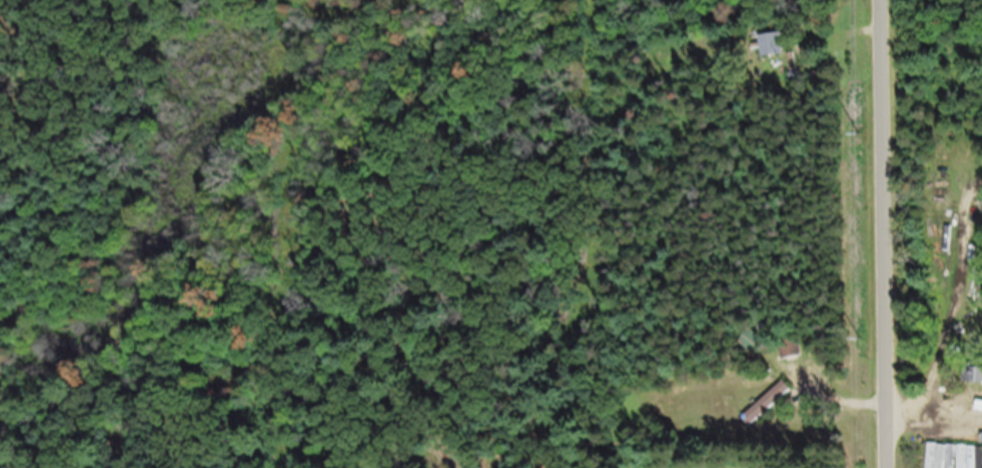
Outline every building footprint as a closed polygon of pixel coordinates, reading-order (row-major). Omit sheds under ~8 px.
[(769,66),(791,64),(789,41),(767,44),(769,66)] [(807,365),(805,341),(784,342),(786,366),(807,365)] [(966,392),(981,392),(981,375),(966,375),(966,392)] [(747,428),(757,437),(799,396),(789,386),(747,428)] [(956,436),(956,444),(981,444),(981,436),(956,436)] [(940,453),(940,467),(962,467),(962,453),(940,453)] [(981,456),(970,456),(970,467),(981,467),(981,456)]
